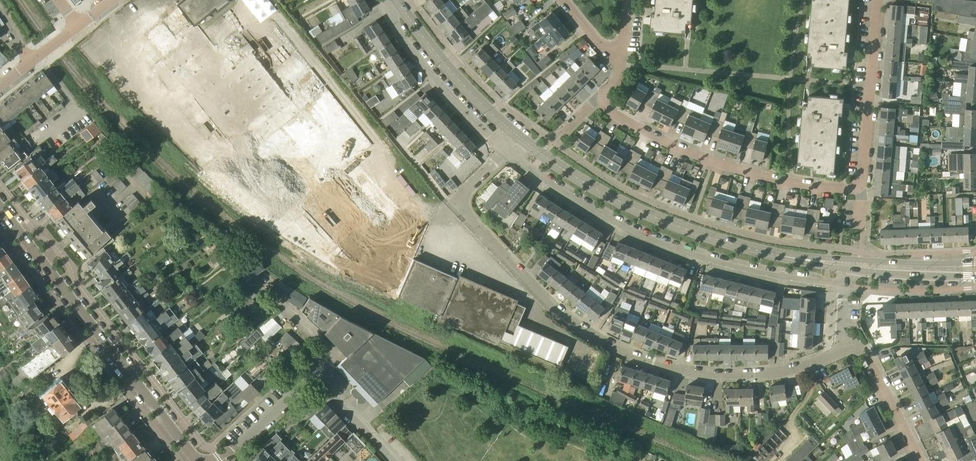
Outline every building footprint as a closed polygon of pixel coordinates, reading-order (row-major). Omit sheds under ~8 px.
[(397,296),(414,258),(428,224),(402,213),(401,212),(386,225),(338,173),(352,159),(372,144),(311,68),(283,90),(252,51),(254,49),(248,42),(242,48),(247,54),(240,60),(235,53),(227,42),(217,50),(210,41),(198,25),(196,26),(194,24),(215,7),(217,10),(229,0),(182,0),(177,3),(180,6),(163,20),(162,19),(144,34),(162,57),(150,68),(170,92),(182,83),(231,145),(200,172),(246,210),(269,226),(281,235),(340,271),(397,296)] [(331,38),(352,26),(348,20),(356,16),(357,17),(370,10),(364,0),(362,0),(351,6),(344,10),(339,13),(328,19),(332,26),(323,32),(316,36),(321,44),(331,38)] [(444,4),(441,0),(429,0),(425,3),(433,13),(444,4)] [(655,13),(652,13),(651,30),(686,33),(687,23),(692,23),(694,0),(656,0),(655,13)] [(833,67),(847,68),(849,51),(846,51),(850,0),(813,0),(808,55),(813,55),(812,65),(833,67)] [(933,2),(932,11),(960,15),(975,18),(975,1),(970,0),(910,0),(933,2)] [(131,2),(122,9),(129,18),(138,11),(131,2)] [(339,13),(344,10),(339,2),(334,4),(339,13)] [(468,33),(467,31),(493,10),(486,2),(470,14),(466,17),(460,23),(448,32),(456,42),(468,33)] [(440,23),(452,13),(444,4),(433,13),(440,23)] [(909,10),(910,6),(904,5),(891,4),(889,23),(903,24),(904,10),(909,10)] [(466,17),(470,14),(464,7),(460,10),(466,17)] [(503,14),(507,19),(516,12),(513,7),(503,14)] [(539,39),(560,22),(559,21),(560,20),(557,16),(556,17),(551,11),(531,28),(535,33),(539,39)] [(448,32),(460,23),(452,13),(440,23),(448,32)] [(960,15),(959,22),(975,24),(975,18),(960,15)] [(143,31),(153,25),(148,17),(138,23),(143,31)] [(919,17),(919,24),(927,25),(928,17),(919,17)] [(370,39),(383,30),(376,20),(363,28),(370,39)] [(509,28),(514,35),(525,27),(520,20),(509,28)] [(564,39),(562,37),(568,32),(560,22),(539,39),(536,42),(539,46),(546,41),(551,47),(557,41),(559,43),(564,39)] [(907,43),(907,39),(908,25),(903,24),(889,23),(888,41),(907,43)] [(927,45),(928,26),(921,26),(920,44),(927,45)] [(377,49),(389,41),(383,30),(370,39),(377,49)] [(509,39),(515,46),(519,42),(513,35),(509,39)] [(359,46),(363,43),(358,36),(354,39),(359,46)] [(576,43),(579,47),(587,43),(584,38),(576,43)] [(968,38),(966,51),(960,50),(951,48),(949,59),(959,60),(965,61),(975,62),(975,40),(968,38)] [(327,54),(339,46),(334,39),(323,47),(327,54)] [(380,62),(384,60),(396,51),(389,41),(377,49),(373,52),(380,62)] [(497,51),(500,48),(494,41),(490,44),(497,51)] [(888,41),(886,60),(899,61),(905,61),(906,47),(907,43),(888,41)] [(363,43),(359,46),(364,54),(368,51),(363,43)] [(567,51),(570,54),(579,48),(576,45),(573,47),(573,46),(567,51)] [(480,67),(490,57),(481,48),(471,58),(480,67)] [(9,60),(8,59),(0,51),(0,67),(9,60)] [(390,70),(403,61),(396,51),(384,60),(390,70)] [(562,61),(570,54),(567,51),(558,57),(562,61)] [(541,59),(537,63),(543,70),(553,62),(547,54),(541,59)] [(528,55),(522,61),(527,66),(532,61),(528,55)] [(583,55),(576,58),(578,64),(585,61),(583,55)] [(488,76),(499,65),(490,57),(480,67),(488,76)] [(514,68),(517,65),(511,58),(507,62),(514,68)] [(580,66),(590,77),(599,69),(589,58),(580,66)] [(898,80),(899,61),(886,60),(885,78),(898,80)] [(952,68),(969,70),(970,66),(975,66),(975,62),(965,61),(959,61),(953,60),(952,68)] [(397,80),(410,72),(403,61),(390,70),(393,74),(386,79),(385,77),(381,80),(386,87),(397,80)] [(549,68),(552,72),(558,67),(555,63),(549,68)] [(377,64),(372,67),(377,75),(382,72),(377,64)] [(497,85),(507,74),(499,65),(488,76),(497,85)] [(581,86),(590,77),(580,66),(571,75),(581,86)] [(346,83),(358,78),(353,68),(342,73),(346,83)] [(544,78),(552,72),(549,68),(541,75),(544,78)] [(36,77),(46,90),(54,85),(44,71),(36,77)] [(397,80),(404,91),(417,83),(410,72),(397,80)] [(514,81),(508,74),(507,74),(497,85),(506,94),(517,83),(514,81)] [(572,95),(581,86),(571,75),(562,84),(572,95)] [(39,96),(46,90),(36,77),(28,83),(39,96)] [(530,83),(533,87),(539,82),(536,78),(530,83)] [(896,98),(898,80),(885,78),(883,97),(896,98)] [(649,102),(655,91),(640,82),(627,103),(638,109),(644,99),(649,102)] [(968,83),(962,82),(961,96),(945,96),(945,104),(966,105),(967,101),(975,102),(975,84),(968,83)] [(31,103),(39,96),(28,83),(20,90),(31,103)] [(525,94),(533,87),(530,83),(522,90),(525,94)] [(563,103),(572,95),(562,84),(553,92),(563,103)] [(671,98),(661,93),(662,89),(657,87),(655,91),(649,102),(654,105),(649,115),(660,121),(668,104),(671,98)] [(22,109),(31,103),(20,90),(12,96),(22,109)] [(423,112),(434,101),(426,92),(409,108),(418,117),(423,112)] [(555,112),(563,103),(553,92),(544,101),(555,112)] [(929,103),(939,100),(937,92),(927,95),(929,103)] [(370,108),(379,102),(375,95),(366,101),(370,108)] [(845,98),(839,98),(809,95),(808,105),(803,105),(798,164),(814,166),(813,172),(835,174),(840,115),(843,115),(845,98)] [(15,115),(22,109),(12,96),(4,101),(15,115)] [(15,115),(4,101),(0,105),(0,112),(7,121),(15,115)] [(432,121),(443,110),(434,101),(423,112),(432,121)] [(546,121),(555,112),(544,101),(535,110),(546,121)] [(687,107),(681,105),(679,109),(668,104),(660,121),(671,126),(676,115),(681,118),(687,107)] [(959,127),(975,128),(975,110),(966,109),(966,105),(945,104),(945,113),(966,114),(965,126),(959,126),(959,127)] [(694,136),(701,118),(703,114),(692,109),(687,107),(681,118),(687,120),(682,132),(694,136)] [(908,109),(896,108),(882,107),(881,119),(895,121),(903,121),(903,116),(907,117),(908,109)] [(440,130),(451,119),(443,110),(432,121),(440,130)] [(386,126),(399,117),(394,111),(381,120),(386,126)] [(714,119),(719,121),(722,113),(717,111),(714,116),(714,119)] [(723,127),(725,123),(728,113),(722,111),(722,113),(719,121),(715,132),(720,134),(717,146),(728,150),(734,131),(723,127)] [(414,122),(405,130),(410,136),(423,124),(417,118),(413,121),(414,122)] [(715,132),(719,121),(714,119),(712,123),(701,118),(694,136),(705,141),(709,129),(715,132)] [(448,139),(459,128),(451,119),(440,130),(448,139)] [(900,129),(900,126),(895,126),(895,121),(881,119),(880,132),(900,134),(900,129)] [(101,131),(94,122),(80,133),(87,142),(101,131)] [(919,132),(920,123),(919,123),(912,123),(911,131),(919,132)] [(1,126),(0,125),(0,147),(13,137),(14,136),(10,131),(6,133),(1,126)] [(959,127),(958,127),(957,141),(942,140),(942,148),(965,149),(965,145),(975,145),(975,128),(959,127)] [(457,148),(468,137),(459,128),(448,139),(457,148)] [(430,139),(434,136),(428,129),(424,133),(425,134),(419,141),(423,145),(429,138),(430,139)] [(588,149),(594,153),(597,148),(606,134),(601,130),(596,138),(586,131),(578,143),(577,142),(575,144),(582,149),(581,150),(582,150),(582,149),(586,152),(588,149)] [(749,144),(753,132),(747,130),(745,135),(734,131),(728,150),(739,153),(743,142),(749,144)] [(752,157),(764,160),(769,141),(757,138),(758,133),(753,132),(749,144),(755,145),(752,157)] [(919,136),(906,135),(900,134),(880,132),(879,144),(893,145),(893,140),(918,142),(919,136)] [(612,137),(606,134),(597,148),(594,153),(599,156),(597,159),(602,162),(601,163),(602,163),(602,162),(608,166),(617,151),(607,145),(612,137)] [(429,151),(435,145),(436,146),(440,142),(434,136),(430,139),(431,140),(424,146),(429,151)] [(13,137),(0,147),(0,160),(1,160),(1,161),(20,146),(13,137)] [(468,137),(457,148),(451,153),(460,162),(465,157),(477,147),(468,137)] [(893,146),(893,145),(879,144),(878,157),(900,159),(901,146),(893,146)] [(20,146),(1,161),(1,163),(3,166),(5,166),(8,170),(28,155),(20,146)] [(21,179),(49,158),(39,146),(31,152),(33,155),(15,169),(22,179),(21,179)] [(450,154),(444,147),(440,150),(447,157),(450,154)] [(626,157),(617,151),(608,166),(613,169),(612,170),(613,170),(614,169),(618,172),(620,169),(625,172),(637,152),(631,149),(626,157)] [(658,150),(654,158),(664,163),(668,155),(658,150)] [(634,181),(640,184),(648,168),(638,163),(642,155),(637,152),(625,172),(631,175),(629,178),(634,180),(633,182),(634,182),(634,181)] [(975,171),(975,153),(958,153),(958,171),(965,171),(965,172),(975,171)] [(28,188),(29,187),(46,174),(42,170),(45,168),(45,169),(57,160),(53,154),(49,158),(21,179),(28,188)] [(124,168),(133,161),(129,157),(121,164),(124,168)] [(899,171),(900,159),(878,157),(877,169),(897,171),(899,171)] [(128,172),(129,172),(136,165),(133,161),(124,168),(128,172)] [(136,165),(129,172),(132,175),(140,168),(136,165)] [(658,173),(648,168),(640,184),(646,187),(645,188),(646,187),(651,189),(652,186),(658,189),(668,168),(662,165),(658,173)] [(136,179),(143,172),(140,168),(132,175),(136,179)] [(668,197),(673,200),(680,184),(670,179),(674,170),(668,168),(658,189),(664,192),(662,195),(667,197),(667,198),(668,197)] [(896,179),(897,171),(877,169),(876,182),(902,184),(902,180),(896,179)] [(38,199),(55,186),(52,183),(59,179),(52,170),(46,174),(29,187),(38,199)] [(965,172),(965,189),(975,188),(975,171),(965,172)] [(104,179),(107,183),(115,176),(112,172),(104,179)] [(139,182),(147,176),(144,172),(143,172),(136,179),(139,182)] [(447,184),(446,183),(437,172),(432,176),(442,188),(447,184)] [(119,180),(115,176),(107,183),(111,187),(119,180)] [(143,186),(144,185),(150,179),(147,176),(139,182),(143,186)] [(44,209),(45,208),(77,182),(73,178),(61,188),(59,190),(55,186),(38,199),(37,200),(44,209)] [(446,183),(447,184),(452,191),(458,186),(452,178),(451,179),(451,180),(446,183)] [(147,189),(155,182),(151,179),(150,179),(144,185),(147,189)] [(519,180),(519,179),(500,202),(499,202),(491,211),(511,227),(518,217),(519,215),(513,210),(530,188),(530,187),(529,188),(519,180)] [(691,188),(680,184),(673,200),(679,202),(679,203),(680,202),(685,204),(686,201),(692,204),(700,182),(694,179),(691,188)] [(111,187),(114,190),(122,183),(119,180),(111,187)] [(81,189),(81,188),(77,182),(45,208),(50,214),(81,189)] [(147,189),(150,193),(158,186),(155,182),(147,189)] [(902,184),(876,182),(874,194),(896,196),(897,190),(905,190),(905,184),(902,184)] [(125,187),(122,183),(114,190),(117,194),(125,187)] [(161,190),(158,186),(150,193),(154,197),(161,190)] [(721,217),(726,200),(715,197),(718,188),(711,186),(704,208),(710,210),(709,213),(714,214),(714,216),(715,215),(721,217)] [(78,201),(86,195),(81,189),(50,214),(54,220),(55,220),(78,201)] [(124,201),(127,205),(135,198),(132,194),(124,201)] [(543,213),(551,201),(540,194),(532,206),(543,213)] [(737,203),(726,200),(721,217),(727,218),(726,220),(727,220),(727,218),(732,220),(733,217),(739,219),(745,196),(739,194),(737,203)] [(756,226),(760,209),(749,207),(751,197),(745,196),(739,219),(746,220),(745,223),(750,224),(750,226),(750,225),(756,226)] [(955,215),(955,221),(956,227),(956,241),(969,241),(969,231),(969,227),(963,227),(963,207),(970,207),(969,197),(955,197),(956,215),(955,215)] [(127,205),(131,210),(139,202),(135,198),(127,205)] [(825,206),(833,207),(834,200),(834,198),(826,198),(825,206)] [(95,222),(91,216),(86,210),(95,203),(91,199),(82,206),(78,201),(55,220),(67,234),(66,234),(68,236),(72,241),(79,249),(80,248),(88,257),(96,249),(111,236),(103,227),(101,229),(95,222)] [(554,220),(561,207),(551,201),(543,213),(554,220)] [(143,207),(139,202),(131,210),(135,214),(143,207)] [(775,227),(780,204),(773,202),(771,212),(760,209),(756,226),(763,227),(762,229),(763,229),(763,227),(768,228),(769,225),(775,227)] [(795,216),(784,214),(786,205),(780,204),(775,227),(782,228),(781,231),(786,232),(786,233),(787,233),(787,232),(793,233),(795,216)] [(560,233),(564,226),(572,213),(561,207),(554,220),(550,226),(560,233)] [(807,217),(795,216),(793,233),(799,234),(799,235),(800,235),(800,234),(805,235),(805,231),(812,232),(814,209),(808,208),(807,217)] [(894,243),(907,243),(906,229),(906,223),(906,217),(905,208),(901,208),(902,221),(893,221),(893,224),(893,229),(894,243)] [(812,232),(815,233),(818,233),(818,236),(823,237),(823,238),(823,237),(831,237),(831,234),(830,234),(831,220),(820,219),(821,210),(814,209),(812,232)] [(582,220),(572,213),(564,226),(574,233),(582,220)] [(585,239),(593,227),(582,220),(574,233),(585,239)] [(531,233),(534,228),(526,224),(523,228),(531,233)] [(593,227),(585,239),(596,246),(603,233),(593,227)] [(956,227),(950,227),(944,228),(944,242),(956,241),(956,227)] [(538,237),(541,233),(534,228),(531,233),(538,237)] [(919,228),(906,229),(907,243),(919,242),(919,228)] [(931,228),(928,228),(919,228),(919,242),(932,242),(931,228)] [(942,228),(931,228),(932,242),(944,242),(944,228),(942,228)] [(893,229),(881,229),(881,244),(894,243),(893,229)] [(553,243),(556,239),(548,234),(546,239),(553,243)] [(99,274),(119,258),(114,251),(109,255),(106,250),(110,247),(108,244),(114,239),(111,235),(111,236),(96,249),(97,252),(90,258),(91,260),(87,263),(88,263),(87,264),(87,266),(89,268),(91,269),(92,268),(92,269),(94,267),(99,274)] [(223,245),(217,237),(208,244),(214,252),(223,245)] [(561,248),(564,244),(556,239),(553,243),(561,248)] [(625,260),(630,246),(619,241),(617,247),(609,244),(602,257),(612,261),(614,256),(625,260)] [(636,265),(642,251),(630,246),(625,260),(636,265)] [(574,256),(577,252),(569,247),(566,252),(574,256)] [(12,260),(5,251),(0,255),(0,269),(12,260)] [(122,273),(117,266),(131,255),(127,251),(119,258),(99,274),(95,277),(98,280),(96,282),(97,283),(96,284),(99,288),(101,288),(102,289),(122,273)] [(220,251),(214,255),(218,260),(224,256),(220,251)] [(565,260),(568,255),(560,251),(557,255),(565,260)] [(648,269),(654,255),(642,251),(636,265),(648,269)] [(582,261),(585,257),(577,252),(574,256),(582,261)] [(538,273),(548,281),(557,270),(562,264),(552,256),(550,258),(545,254),(538,263),(539,263),(543,267),(538,273)] [(565,260),(573,265),(576,260),(568,255),(565,260)] [(588,266),(594,268),(599,257),(594,255),(588,266)] [(660,274),(665,260),(654,255),(648,269),(660,274)] [(414,258),(397,296),(436,312),(500,341),(500,340),(509,344),(559,366),(568,346),(518,324),(525,307),(516,303),(414,258)] [(21,272),(12,260),(0,269),(0,291),(8,285),(7,283),(21,272)] [(660,274),(657,281),(668,286),(671,278),(671,279),(677,265),(665,260),(660,274)] [(243,269),(251,279),(264,270),(254,261),(243,269)] [(586,273),(589,268),(581,264),(578,268),(586,273)] [(677,265),(671,279),(669,283),(680,288),(682,283),(683,283),(688,269),(677,265)] [(130,285),(125,278),(126,278),(124,275),(126,274),(127,275),(128,275),(132,272),(129,268),(122,273),(102,289),(106,294),(105,296),(108,299),(110,299),(111,300),(130,285)] [(586,273),(594,278),(597,273),(589,268),(586,273)] [(558,289),(567,277),(557,270),(548,281),(558,289)] [(611,281),(614,276),(605,271),(602,275),(611,281)] [(7,301),(29,285),(27,281),(21,272),(7,283),(8,285),(11,289),(5,294),(5,296),(1,299),(4,304),(7,301)] [(714,292),(717,277),(704,274),(701,289),(714,292)] [(609,285),(611,281),(602,275),(600,279),(609,285)] [(618,285),(621,281),(614,276),(611,281),(618,285)] [(567,297),(577,285),(567,277),(558,289),(567,297)] [(726,295),(729,280),(717,277),(714,292),(726,295)] [(139,296),(138,295),(134,289),(134,288),(132,286),(134,285),(135,286),(136,286),(140,283),(137,279),(130,285),(111,300),(115,305),(114,307),(116,310),(118,310),(119,311),(139,296)] [(278,294),(285,283),(280,280),(273,290),(278,294)] [(737,298),(741,283),(729,280),(726,295),(724,302),(735,305),(737,298)] [(253,298),(257,295),(247,283),(239,289),(249,301),(249,302),(253,298)] [(284,297),(291,287),(285,283),(278,294),(284,297)] [(749,300),(753,286),(741,283),(737,298),(738,298),(736,304),(748,307),(748,304),(749,300)] [(18,316),(19,315),(34,303),(33,300),(38,297),(30,285),(29,285),(7,301),(16,313),(18,316)] [(577,304),(586,293),(577,285),(567,297),(577,304)] [(749,300),(761,303),(765,289),(753,286),(749,300)] [(290,301),(296,290),(291,287),(284,297),(290,301)] [(765,289),(761,303),(773,306),(777,292),(765,289)] [(147,307),(147,306),(142,300),(142,299),(141,297),(143,296),(143,297),(145,297),(149,294),(146,290),(138,295),(139,296),(119,311),(123,316),(122,318),(124,321),(127,320),(128,322),(127,322),(128,322),(147,307)] [(295,304),(302,294),(296,290),(290,301),(295,304)] [(611,291),(606,300),(613,304),(618,295),(611,291)] [(586,312),(596,300),(586,293),(577,304),(586,312)] [(300,308),(307,297),(302,294),(295,304),(300,308)] [(661,302),(663,297),(660,296),(654,294),(652,299),(661,302)] [(155,318),(151,312),(147,315),(146,313),(164,299),(161,296),(147,306),(147,307),(128,322),(131,326),(130,329),(133,333),(136,332),(136,333),(155,318)] [(324,333),(340,316),(309,297),(301,311),(324,333)] [(669,305),(671,300),(663,297),(661,302),(669,305)] [(794,305),(794,309),(816,310),(816,298),(802,297),(801,304),(794,304),(794,305)] [(596,300),(586,312),(596,320),(606,308),(596,300)] [(971,300),(959,301),(960,315),(971,314),(972,314),(971,300)] [(935,316),(947,315),(947,301),(934,302),(935,316)] [(947,315),(960,315),(959,301),(947,301),(947,315)] [(909,317),(922,316),(922,302),(909,303),(909,317)] [(934,302),(922,302),(922,316),(935,316),(934,302)] [(20,337),(23,335),(30,329),(28,328),(39,319),(37,317),(42,313),(34,303),(19,315),(25,323),(15,331),(20,337)] [(884,304),(884,310),(878,310),(878,326),(891,326),(892,338),(898,338),(897,330),(897,324),(897,317),(896,303),(884,304)] [(897,317),(909,317),(909,303),(896,303),(897,317)] [(145,344),(164,329),(160,323),(173,312),(169,307),(155,318),(136,333),(140,337),(139,338),(139,340),(141,343),(143,344),(144,343),(145,344)] [(815,323),(816,310),(794,309),(793,321),(815,323)] [(733,320),(734,311),(733,315),(724,314),(723,319),(733,320)] [(741,321),(742,316),(743,312),(734,311),(733,320),(741,321)] [(686,325),(691,327),(693,317),(682,313),(680,318),(688,321),(686,325)] [(621,333),(626,319),(615,314),(609,328),(621,333)] [(30,329),(23,335),(26,339),(32,334),(33,335),(35,333),(39,338),(41,337),(41,336),(59,322),(60,322),(59,321),(59,319),(58,317),(57,316),(55,316),(53,317),(50,319),(48,315),(30,329)] [(347,356),(373,332),(340,316),(324,333),(347,356)] [(632,337),(638,324),(626,319),(621,333),(632,337)] [(814,335),(815,323),(793,321),(792,334),(793,334),(814,335)] [(41,337),(39,338),(31,344),(39,353),(43,350),(67,331),(59,322),(41,336),(41,337)] [(267,341),(279,330),(282,327),(277,322),(262,335),(267,341)] [(153,355),(169,343),(186,330),(182,324),(168,334),(164,329),(145,344),(146,345),(145,346),(145,348),(147,351),(149,352),(150,351),(153,355)] [(644,342),(649,328),(638,324),(632,337),(644,342)] [(672,337),(671,337),(675,328),(664,324),(660,333),(661,333),(655,347),(666,351),(672,337)] [(776,338),(777,327),(772,326),(768,326),(768,332),(767,337),(776,338)] [(661,333),(660,333),(649,328),(644,342),(655,347),(661,333)] [(239,342),(246,350),(263,335),(257,329),(239,342)] [(199,340),(205,336),(201,330),(195,335),(197,337),(199,340)] [(21,366),(31,379),(32,379),(39,374),(38,373),(62,356),(77,344),(67,331),(43,350),(39,353),(38,354),(21,366)] [(674,331),(673,336),(683,339),(685,334),(674,331)] [(288,348),(296,340),(287,332),(279,339),(279,340),(288,350),(289,349),(288,348)] [(425,358),(373,332),(347,356),(336,367),(355,386),(351,390),(351,393),(355,393),(358,396),(357,396),(357,403),(364,403),(368,400),(374,406),(381,400),(425,358)] [(813,348),(814,335),(793,334),(792,345),(798,345),(798,347),(813,348)] [(192,345),(185,336),(184,336),(172,346),(169,343),(153,355),(151,357),(161,370),(194,344),(193,344),(192,345)] [(672,337),(666,351),(678,356),(684,342),(672,337)] [(707,344),(707,338),(694,338),(694,359),(707,359),(707,344)] [(288,348),(289,349),(292,353),(301,345),(296,340),(288,348)] [(785,342),(781,342),(776,342),(775,355),(783,355),(785,342)] [(169,379),(191,361),(187,357),(192,354),(190,352),(196,347),(194,344),(161,370),(164,374),(163,376),(165,378),(168,378),(169,379)] [(719,359),(719,344),(707,344),(707,359),(719,359)] [(732,359),(732,344),(719,344),(719,359),(732,359)] [(744,359),(744,344),(732,344),(732,359),(744,359)] [(756,359),(756,344),(744,344),(744,359),(756,359)] [(756,344),(756,359),(769,359),(769,344),(756,344)] [(301,345),(292,353),(296,357),(305,349),(301,345)] [(900,369),(914,362),(908,352),(895,358),(900,369)] [(919,360),(927,356),(924,352),(917,355),(919,360)] [(924,370),(922,365),(929,361),(927,356),(919,360),(914,363),(914,362),(900,369),(906,380),(919,373),(924,370)] [(208,360),(206,361),(200,366),(198,364),(195,366),(191,361),(169,379),(175,387),(174,388),(175,390),(177,390),(211,363),(208,360)] [(211,371),(209,368),(208,367),(212,364),(211,363),(177,390),(188,403),(216,377),(211,371)] [(829,377),(834,386),(845,381),(849,389),(861,383),(851,364),(843,368),(843,369),(829,377)] [(623,390),(629,393),(631,383),(632,383),(636,369),(624,365),(619,379),(626,382),(623,390)] [(8,375),(3,368),(0,371),(0,381),(8,375)] [(188,403),(193,409),(219,385),(227,378),(232,373),(227,368),(222,372),(221,372),(216,377),(188,403)] [(643,387),(648,373),(636,369),(632,383),(643,387)] [(911,390),(924,383),(930,381),(937,377),(935,372),(922,379),(919,373),(906,380),(911,390)] [(655,391),(660,376),(648,373),(643,387),(655,391)] [(44,380),(39,374),(32,379),(31,379),(27,382),(32,389),(44,380)] [(660,376),(655,391),(667,395),(672,380),(660,376)] [(937,377),(930,381),(932,385),(940,382),(937,377)] [(51,410),(71,394),(61,381),(43,395),(51,405),(49,407),(51,410)] [(207,424),(212,419),(242,391),(233,382),(212,402),(199,414),(207,424)] [(603,382),(600,393),(608,396),(612,385),(603,382)] [(239,411),(249,402),(246,399),(256,388),(251,383),(242,391),(212,419),(220,428),(239,411)] [(911,390),(916,400),(930,394),(929,393),(924,383),(911,390)] [(798,399),(797,397),(795,387),(786,388),(785,384),(770,386),(772,400),(773,407),(778,406),(777,400),(787,398),(787,401),(798,399)] [(199,414),(212,402),(209,400),(214,396),(223,389),(219,385),(193,409),(199,414)] [(702,406),(705,387),(688,385),(687,395),(674,393),(670,408),(677,409),(681,409),(681,405),(686,406),(686,403),(702,406)] [(621,406),(626,397),(629,393),(623,390),(620,388),(618,392),(613,391),(609,401),(621,406)] [(741,412),(741,405),(741,389),(727,389),(727,412),(741,412)] [(741,405),(748,405),(748,412),(754,412),(754,389),(741,389),(741,405)] [(837,415),(842,410),(824,391),(818,396),(837,415)] [(916,400),(922,411),(935,404),(940,401),(948,398),(945,393),(938,397),(935,391),(929,393),(930,394),(916,400)] [(634,401),(637,397),(629,393),(626,397),(634,401)] [(71,394),(51,410),(54,413),(56,411),(63,420),(68,416),(70,419),(73,419),(77,416),(78,413),(75,410),(81,406),(71,394)] [(315,403),(311,398),(310,398),(301,407),(306,412),(315,403)] [(950,402),(950,401),(948,398),(940,401),(942,406),(950,402)] [(649,409),(651,404),(642,400),(640,405),(641,405),(648,409),(649,409)] [(311,417),(320,408),(315,403),(306,412),(311,417)] [(325,424),(336,413),(326,403),(315,414),(325,424)] [(937,409),(935,404),(922,411),(927,421),(930,420),(940,414),(937,409)] [(847,443),(859,435),(860,435),(869,430),(868,428),(874,425),(877,427),(883,423),(874,406),(860,413),(864,422),(851,428),(852,429),(843,435),(847,443)] [(965,413),(961,406),(941,416),(940,414),(930,420),(936,433),(945,450),(961,442),(959,439),(968,435),(970,439),(975,436),(975,435),(975,434),(971,424),(965,413)] [(701,407),(699,421),(708,423),(710,414),(711,409),(701,407)] [(99,435),(121,418),(113,408),(98,420),(92,425),(96,431),(99,435)] [(677,409),(670,408),(664,425),(671,428),(677,409)] [(807,429),(814,422),(803,411),(796,418),(807,429)] [(336,413),(325,424),(335,434),(336,433),(344,425),(346,424),(342,420),(336,413)] [(725,425),(725,424),(725,414),(710,414),(708,423),(706,437),(705,443),(705,444),(712,445),(715,426),(725,425)] [(114,447),(132,432),(121,418),(99,435),(110,449),(114,447)] [(699,421),(697,435),(706,437),(708,423),(699,421)] [(89,428),(85,423),(73,432),(77,438),(89,428)] [(847,443),(853,454),(858,450),(863,446),(865,445),(863,442),(872,437),(887,430),(883,423),(877,427),(874,425),(868,428),(869,430),(860,435),(859,435),(848,443),(847,443)] [(776,433),(783,441),(788,436),(780,428),(776,433)] [(771,437),(775,434),(770,429),(764,435),(768,440),(771,437)] [(144,447),(132,432),(114,447),(118,453),(117,454),(122,460),(126,460),(144,447)] [(337,432),(307,460),(324,460),(345,441),(337,432)] [(352,434),(345,441),(357,453),(365,445),(353,432),(352,434)] [(771,437),(779,445),(783,441),(776,433),(775,434),(771,437)] [(812,435),(805,442),(813,450),(820,443),(812,435)] [(970,439),(968,435),(959,439),(961,442),(945,450),(951,460),(952,460),(959,458),(961,460),(969,460),(975,457),(975,436),(970,439)] [(767,441),(775,449),(779,445),(771,437),(768,440),(767,441)] [(285,445),(280,440),(276,444),(271,438),(263,446),(264,447),(249,460),(268,460),(285,445)] [(873,457),(875,460),(879,460),(885,458),(897,452),(891,439),(878,446),(875,447),(878,454),(876,455),(876,456),(873,457)] [(763,445),(770,453),(775,449),(767,441),(763,445)] [(808,454),(813,450),(805,442),(800,446),(808,454)] [(281,458),(290,449),(285,445),(268,460),(284,460),(281,458)] [(739,445),(725,445),(725,450),(735,455),(740,454),(739,445)] [(758,449),(766,457),(770,453),(763,445),(758,449)] [(865,446),(865,445),(863,446),(858,450),(861,455),(869,451),(866,445),(865,446)] [(804,459),(808,454),(800,446),(796,451),(804,459)] [(154,457),(153,457),(153,454),(151,451),(148,451),(144,447),(126,460),(149,460),(154,457)] [(754,454),(761,460),(762,460),(766,457),(758,449),(754,454)] [(853,454),(858,460),(862,460),(864,459),(861,455),(858,450),(853,454)] [(804,459),(796,451),(792,455),(798,460),(801,460),(804,459)]
